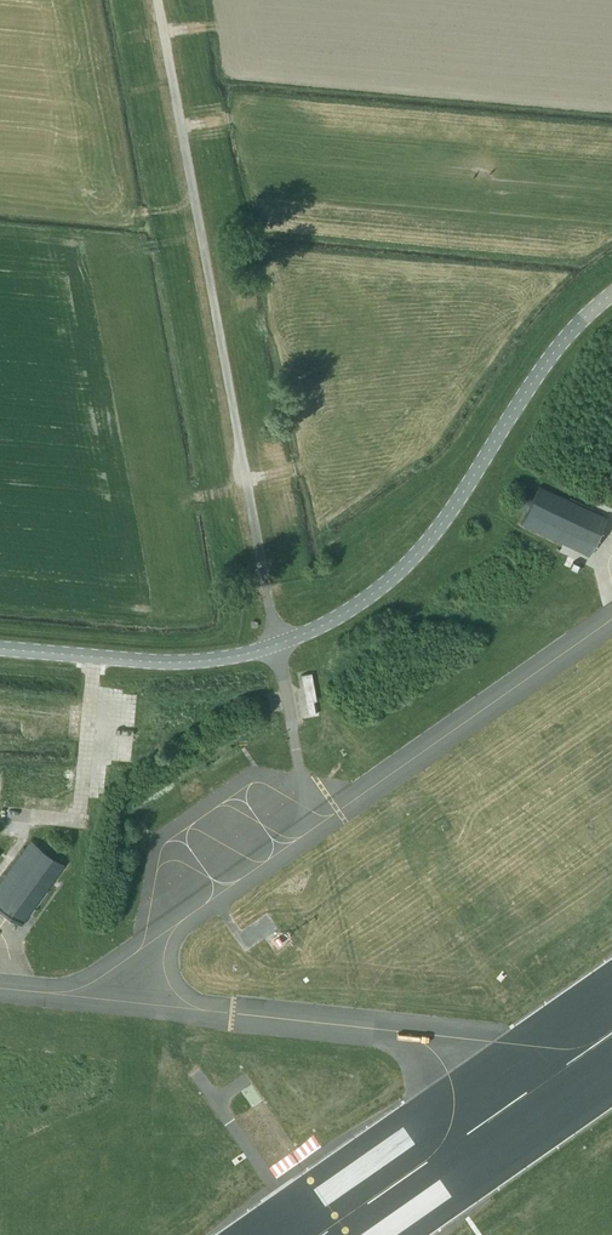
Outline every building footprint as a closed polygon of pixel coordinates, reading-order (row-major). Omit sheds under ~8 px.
[(589,509),(539,485),(534,496),(527,493),(519,509),(527,513),(521,524),(563,544),(589,556),(607,517),(594,511),(591,510),(592,508),(589,507),(589,509)] [(573,561),(570,568),(577,571),(580,564),(573,561)] [(316,714),(315,710),(314,701),(317,700),(312,673),(301,674),(309,715),(316,714)] [(0,882),(0,909),(22,925),(27,917),(30,913),(32,911),(34,912),(35,909),(34,908),(66,864),(55,857),(61,849),(54,845),(46,840),(43,844),(41,846),(31,839),(4,877),(0,882)]
